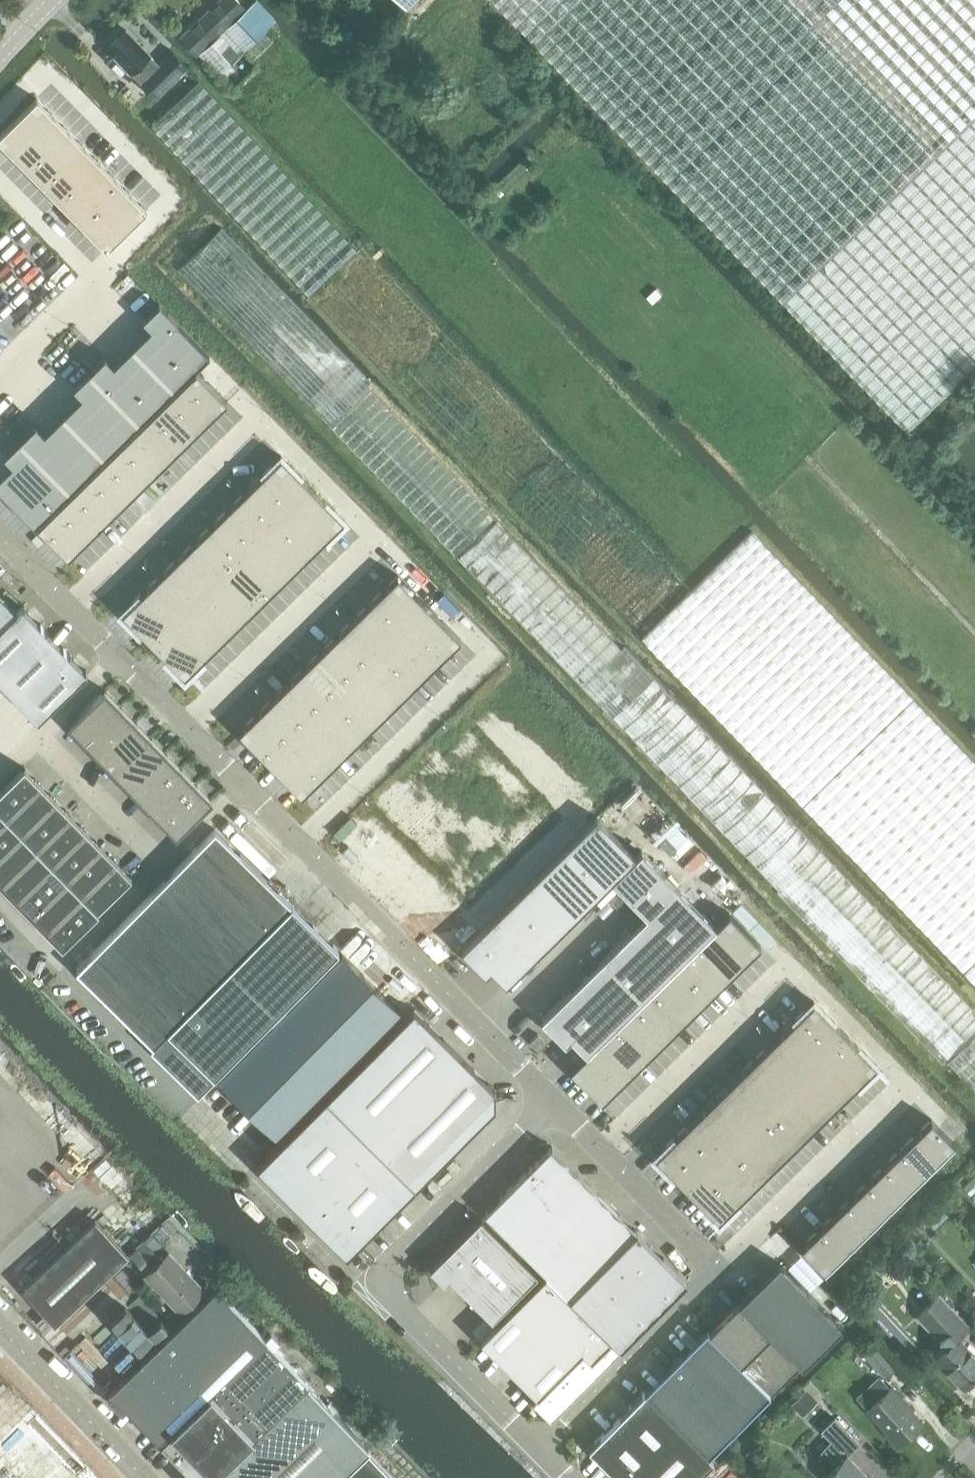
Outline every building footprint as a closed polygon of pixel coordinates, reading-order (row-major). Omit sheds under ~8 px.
[(179,35),(196,54),(199,52),(210,64),(219,73),(244,49),(253,59),(271,42),(262,32),(269,26),(276,19),(259,1),(258,0),(253,0),(246,7),(240,0),(218,0),(179,35)] [(974,367),(974,0),(495,0),(909,431),(974,367)] [(132,73),(147,90),(152,84),(160,93),(178,76),(185,83),(194,75),(186,68),(188,65),(170,48),(157,61),(150,54),(151,53),(125,27),(106,47),(132,73)] [(199,78),(150,124),(311,295),(359,248),(199,78)] [(32,133),(52,113),(36,97),(16,117),(32,133)] [(48,149),(68,129),(52,113),(32,133),(48,149)] [(32,133),(16,117),(0,133),(0,140),(12,153),(32,133)] [(64,165),(84,145),(68,129),(48,149),(64,165)] [(28,169),(48,149),(32,133),(12,153),(28,169)] [(79,180),(99,161),(84,145),(64,165),(79,180)] [(43,184),(64,165),(48,149),(28,169),(43,184)] [(525,154),(495,183),(503,192),(505,190),(527,170),(524,167),(531,161),(525,154)] [(95,196),(115,177),(99,161),(79,180),(95,196)] [(59,200),(79,180),(64,165),(43,184),(59,200)] [(110,212),(130,192),(115,177),(95,196),(110,212)] [(75,216),(95,196),(79,180),(59,200),(75,216)] [(146,209),(130,192),(110,212),(126,228),(146,209)] [(90,232),(110,212),(95,196),(75,216),(90,232)] [(106,248),(126,228),(110,212),(90,232),(106,248)] [(820,849),(821,849),(624,645),(622,647),(497,517),(367,385),(372,380),(221,225),(177,269),(257,351),(328,422),(458,555),(601,704),(779,889),(777,890),(944,1062),(948,1059),(974,1088),(974,1009),(820,849)] [(0,475),(0,490),(35,525),(36,524),(52,508),(68,492),(84,477),(100,461),(116,446),(131,430),(147,415),(163,399),(179,383),(195,368),(210,353),(159,302),(143,318),(151,327),(113,364),(105,355),(73,386),(82,395),(44,432),(35,424),(4,455),(12,463),(0,475)] [(195,368),(179,383),(211,416),(227,400),(195,368)] [(179,383),(163,399),(195,431),(211,416),(179,383)] [(163,399),(147,415),(179,447),(195,431),(163,399)] [(147,415),(131,430),(163,462),(179,447),(147,415)] [(131,430),(116,446),(147,478),(163,462),(131,430)] [(116,446),(100,461),(131,493),(147,478),(116,446)] [(281,454),(261,474),(292,506),(312,487),(281,454)] [(100,461),(84,477),(116,509),(131,493),(100,461)] [(261,474),(244,491),(275,523),(292,506),(261,474)] [(84,477),(68,492),(100,525),(116,509),(84,477)] [(312,487),(292,506),(324,538),(344,519),(312,487)] [(244,491),(227,508),(258,540),(275,523),(244,491)] [(68,492),(52,508),(84,540),(100,525),(68,492)] [(292,506),(275,523),(307,555),(324,538),(292,506)] [(52,508),(36,524),(68,556),(84,540),(52,508)] [(227,508),(210,524),(241,557),(258,540),(227,508)] [(275,523),(258,540),(289,572),(307,555),(275,523)] [(210,524),(193,541),(224,573),(241,557),(210,524)] [(697,583),(974,870),(974,759),(788,566),(752,529),(714,566),(697,583)] [(258,540),(241,557),(272,589),(289,572),(258,540)] [(193,541),(176,558),(207,590),(224,573),(193,541)] [(241,557),(224,573),(255,605),(272,589),(241,557)] [(176,558),(159,575),(190,607),(207,590),(176,558)] [(224,573),(207,590),(238,622),(255,605),(224,573)] [(397,574),(381,590),(410,619),(426,603),(397,574)] [(159,575),(142,591),(173,623),(190,607),(159,575)] [(641,636),(974,982),(974,870),(697,583),(692,587),(642,635),(641,636)] [(207,590),(190,607),(221,639),(238,622),(207,590)] [(381,590),(365,605),(394,635),(410,619),(381,590)] [(142,591),(121,611),(153,643),(173,623),(142,591)] [(17,610),(0,593),(0,627),(17,610)] [(426,603),(410,619),(444,653),(460,637),(426,603)] [(0,627),(0,668),(43,626),(22,604),(17,610),(0,627)] [(365,605),(350,621),(378,650),(394,635),(365,605)] [(190,607),(173,623),(204,655),(221,639),(190,607)] [(410,619),(394,635),(428,669),(444,653),(410,619)] [(350,621),(334,636),(363,666),(378,650),(350,621)] [(173,623),(153,643),(184,675),(204,655),(173,623)] [(0,668),(0,680),(19,700),(69,652),(43,626),(0,668)] [(394,635),(378,650),(412,685),(428,669),(394,635)] [(334,636),(318,652),(347,681),(363,666),(334,636)] [(378,650),(363,666),(396,700),(412,685),(378,650)] [(69,652),(19,700),(38,719),(87,671),(69,652)] [(318,652),(302,667),(331,697),(347,681),(318,652)] [(363,666),(347,681),(381,716),(396,700),(363,666)] [(302,667),(286,683),(315,712),(331,697),(302,667)] [(347,681),(331,697),(365,731),(381,716),(347,681)] [(286,683),(270,698),(299,728),(315,712),(286,683)] [(67,723),(83,739),(119,704),(103,688),(67,723)] [(331,697),(315,712),(349,747),(365,731),(331,697)] [(270,698),(255,714),(283,743),(299,728),(270,698)] [(83,739),(98,754),(134,720),(119,704),(83,739)] [(315,712),(299,728),(333,762),(349,747),(315,712)] [(371,792),(366,800),(412,843),(419,850),(447,879),(467,900),(553,816),(451,713),(371,792)] [(255,714),(238,730),(267,759),(283,743),(255,714)] [(134,720),(98,754),(114,770),(149,735),(134,720)] [(299,728),(283,743),(317,778),(333,762),(299,728)] [(149,735),(114,770),(129,785),(164,751),(149,735)] [(283,743),(267,759),(301,794),(317,778),(283,743)] [(164,751),(129,785),(144,801),(179,766),(164,751)] [(0,790),(0,812),(4,816),(40,782),(25,766),(0,790)] [(179,766),(144,801),(159,816),(194,781),(179,766)] [(210,798),(194,781),(159,816),(175,832),(210,798)] [(40,782),(4,816),(19,832),(55,797),(40,782)] [(55,797),(19,832),(35,847),(70,812),(55,797)] [(70,812),(35,847),(50,863),(85,828),(70,812)] [(0,821),(0,851),(19,832),(4,816),(0,821)] [(597,816),(461,948),(485,972),(492,966),(507,982),(611,879),(636,855),(597,816)] [(198,1092),(338,948),(292,903),(215,827),(77,968),(153,1043),(154,1044),(151,1046),(198,1092)] [(85,828),(50,863),(65,878),(100,843),(85,828)] [(0,851),(0,880),(1,881),(35,847),(19,832),(0,851)] [(100,843),(65,878),(80,894),(115,859),(100,843)] [(35,847),(1,881),(16,896),(50,863),(35,847)] [(646,914),(541,1017),(565,1042),(570,1036),(586,1052),(715,924),(641,849),(636,855),(611,879),(646,914)] [(115,859),(80,894),(96,910),(132,876),(115,859)] [(50,863),(16,896),(31,912),(65,878),(50,863)] [(65,878),(31,912),(46,927),(80,894),(65,878)] [(80,894),(46,927),(62,944),(96,910),(80,894)] [(729,913),(713,929),(744,960),(760,944),(729,913)] [(713,929),(697,944),(728,975),(744,960),(713,929)] [(697,944),(681,960),(712,991),(728,975),(697,944)] [(272,1022),(217,1078),(276,1136),(401,1010),(342,952),(286,1008),(283,1005),(269,1019),(272,1022)] [(681,960),(665,975),(696,1006),(712,991),(681,960)] [(665,975),(649,991),(680,1022),(696,1006),(665,975)] [(649,991),(633,1006),(664,1037),(680,1022),(649,991)] [(813,999),(794,1018),(825,1051),(845,1031),(813,999)] [(633,1006),(618,1022),(649,1053),(664,1037),(633,1006)] [(259,1164),(346,1254),(494,1105),(494,1088),(414,1009),(259,1164)] [(794,1018),(774,1038),(805,1070),(825,1051),(794,1018)] [(618,1022),(602,1038),(633,1068),(649,1053),(618,1022)] [(845,1031),(825,1051),(857,1083),(877,1063),(845,1031)] [(538,1032),(529,1041),(537,1049),(546,1040),(538,1032)] [(602,1038),(586,1053),(617,1084),(633,1068),(602,1038)] [(774,1038),(754,1057),(785,1090),(805,1070),(774,1038)] [(825,1051),(805,1070),(837,1102),(857,1083),(825,1051)] [(586,1053),(570,1069),(601,1100),(617,1084),(586,1053)] [(754,1057),(734,1077),(766,1109),(785,1090),(754,1057)] [(805,1070),(785,1090),(817,1122),(837,1102),(805,1070)] [(734,1077),(714,1096),(746,1128),(766,1109),(734,1077)] [(785,1090),(766,1109),(797,1141),(817,1122),(785,1090)] [(714,1096),(694,1116),(726,1148),(746,1128),(714,1096)] [(766,1109),(746,1128),(777,1161),(797,1141),(766,1109)] [(694,1116),(675,1135),(706,1167),(726,1148),(694,1116)] [(931,1119),(915,1135),(937,1157),(954,1142),(931,1119)] [(746,1128),(726,1148),(758,1180),(777,1161),(746,1128)] [(675,1135),(655,1155),(686,1187),(706,1167),(675,1135)] [(915,1135),(899,1151),(921,1173),(937,1157),(915,1135)] [(552,1144),(485,1211),(570,1296),(620,1346),(682,1283),(687,1279),(685,1277),(637,1229),(552,1144)] [(726,1148),(706,1167),(738,1200),(758,1180),(726,1148)] [(899,1151),(883,1166),(905,1189),(921,1173),(899,1151)] [(883,1166),(867,1182),(889,1205),(905,1189),(883,1166)] [(706,1167),(686,1187),(718,1219),(738,1200),(706,1167)] [(962,1186),(974,1200),(974,1173),(962,1186)] [(867,1182),(850,1198),(873,1221),(889,1205),(867,1182)] [(850,1198),(834,1214),(856,1237),(873,1221),(850,1198)] [(834,1214),(818,1230),(840,1252),(856,1237),(834,1214)] [(430,1266),(444,1281),(450,1276),(492,1318),(537,1272),(481,1215),(435,1261),(430,1266)] [(54,1322),(127,1254),(95,1218),(22,1286),(54,1322)] [(818,1230),(802,1246),(824,1268),(840,1252),(818,1230)] [(180,1310),(204,1287),(169,1251),(145,1274),(180,1310)] [(779,1262),(739,1301),(801,1362),(841,1324),(779,1262)] [(545,1272),(480,1338),(536,1394),(532,1398),(550,1416),(607,1359),(620,1346),(610,1337),(545,1272)] [(160,1441),(266,1338),(217,1286),(110,1388),(112,1391),(108,1395),(122,1410),(126,1405),(160,1441)] [(958,1335),(969,1325),(937,1293),(916,1313),(948,1344),(936,1355),(964,1384),(974,1372),(974,1352),(967,1344),(958,1335)] [(738,1300),(709,1330),(770,1390),(771,1391),(801,1362),(739,1301),(738,1300)] [(475,1337),(486,1326),(481,1320),(469,1331),(475,1337)] [(714,1458),(708,1452),(770,1390),(709,1330),(706,1327),(588,1446),(620,1477),(694,1477),(714,1458)] [(367,1444),(266,1338),(160,1441),(196,1477),(332,1477),(367,1444)] [(884,1377),(894,1368),(872,1344),(863,1353),(884,1377)] [(897,1444),(921,1422),(891,1387),(866,1407),(897,1444)] [(818,1400),(806,1388),(791,1403),(803,1415),(818,1400)] [(0,1442),(0,1477),(103,1477),(36,1408),(0,1442)] [(868,1474),(847,1452),(859,1441),(835,1416),(822,1429),(830,1439),(823,1446),(821,1450),(820,1455),(821,1461),(822,1463),(827,1469),(822,1474),(826,1477),(863,1477),(868,1474)] [(332,1477),(397,1477),(370,1449),(371,1448),(367,1444),(332,1477)]
